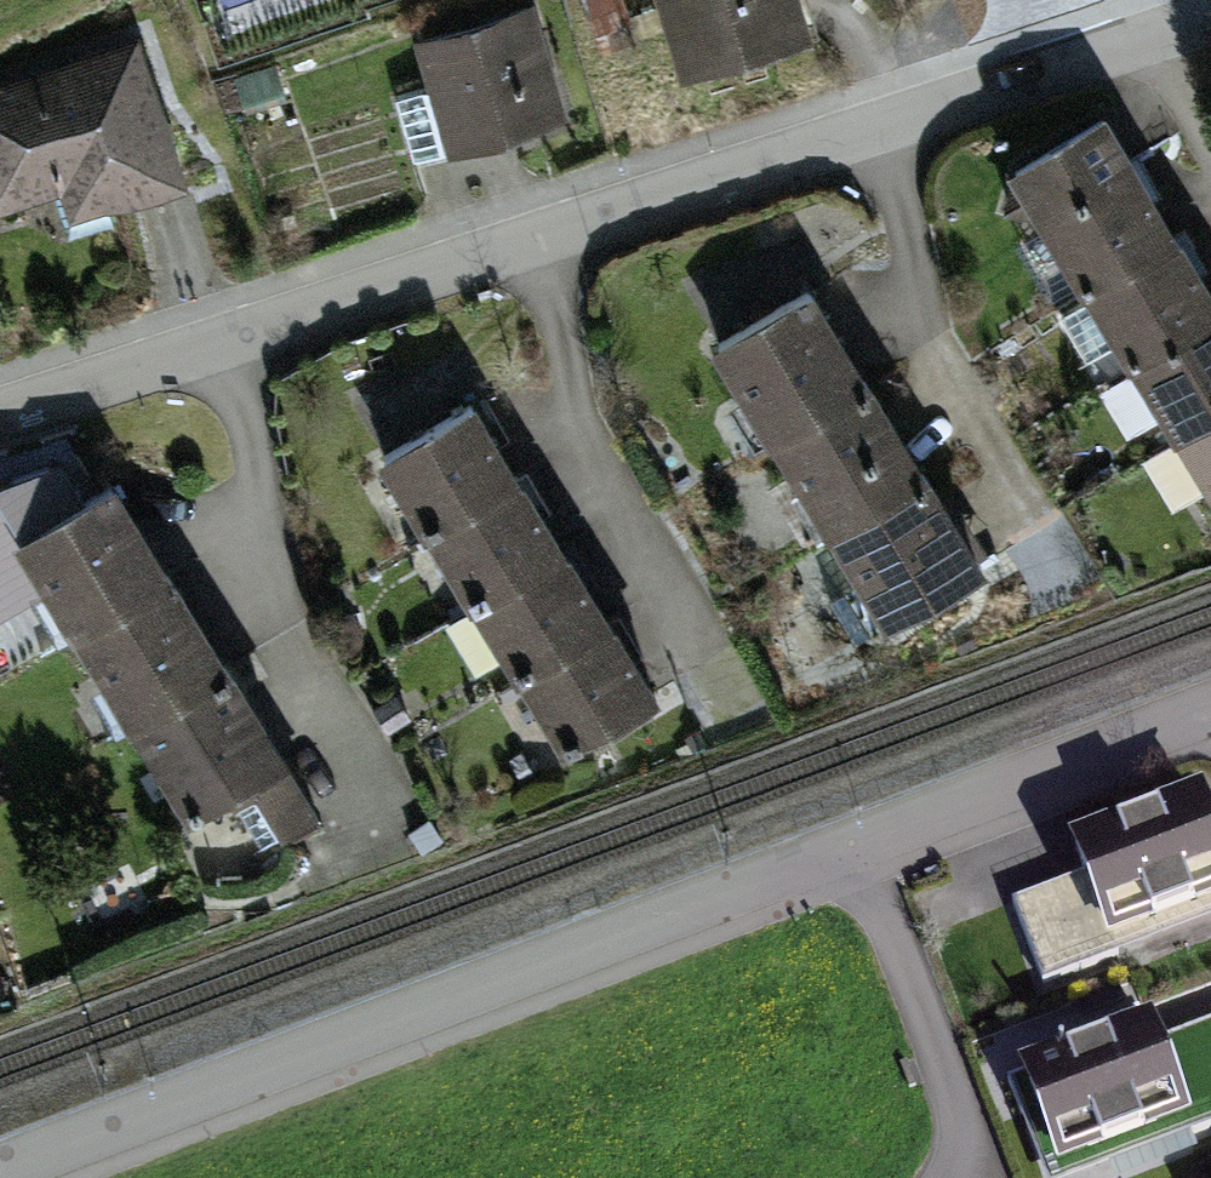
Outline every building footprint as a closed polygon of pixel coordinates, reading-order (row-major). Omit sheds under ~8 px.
[(828,36),(816,0),(664,0),(691,81),(828,36)] [(463,155),(577,117),(539,2),(425,40),(463,155)] [(72,188),(83,220),(196,182),(148,39),(0,87),(0,212),(72,188)] [(1168,200),(1116,119),(1015,183),(1067,265),(1168,200)] [(1168,200),(1067,265),(1119,346),(1210,287),(1210,267),(1168,200)] [(1119,346),(1171,427),(1210,402),(1210,287),(1119,346)] [(883,378),(825,288),(722,354),(780,443),(883,378)] [(940,468),(883,378),(780,443),(837,533),(940,468)] [(533,471),(487,400),(383,466),(429,538),(533,471)] [(1171,427),(1210,490),(1210,402),(1171,427)] [(998,557),(940,468),(837,533),(895,623),(998,557)] [(579,543),(533,471),(429,538),(475,609),(579,543)] [(180,576),(121,483),(23,546),(82,639),(180,576)] [(625,615),(579,543),(475,609),(521,681),(625,615)] [(240,668),(180,576),(82,639),(141,731),(240,668)] [(671,686),(625,615),(521,681),(567,752),(671,686)] [(299,761),(240,668),(141,731),(201,824),(299,761)] [(1201,768),(1066,820),(1106,926),(1210,887),(1210,795),(1201,768)] [(1186,1106),(1147,1002),(1011,1053),(1051,1157),(1186,1106)]
